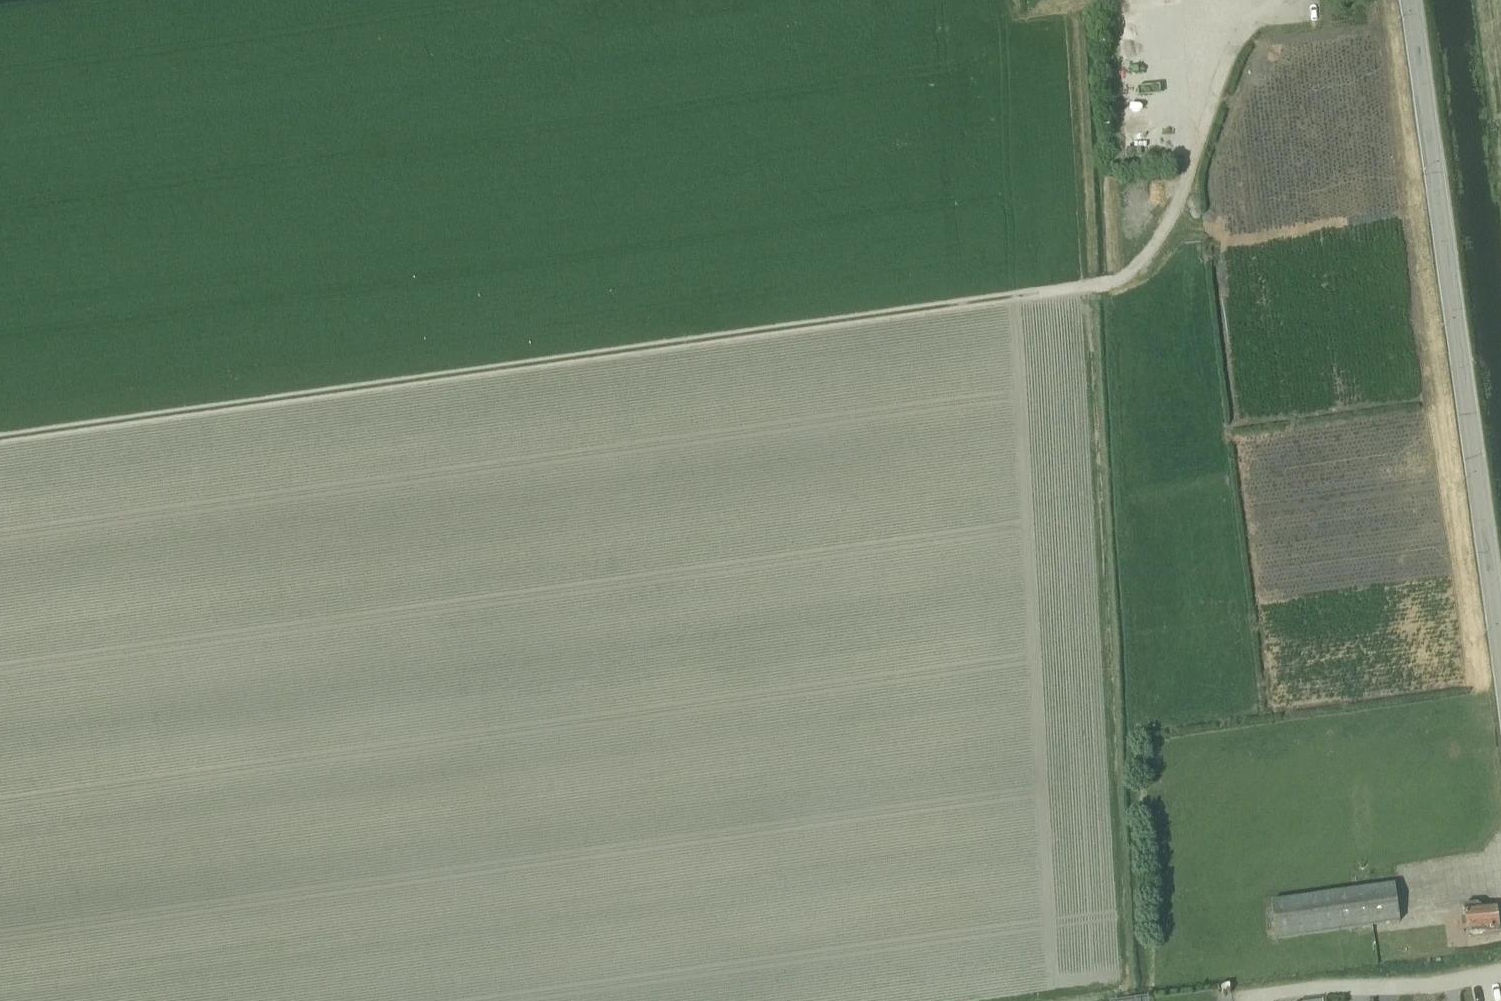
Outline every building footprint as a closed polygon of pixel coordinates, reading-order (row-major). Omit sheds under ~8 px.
[(1277,939),(1400,922),(1395,885),(1272,902),(1277,939)] [(1463,907),(1463,913),(1467,938),(1500,934),(1500,930),(1500,929),(1500,921),(1499,919),(1497,908),(1482,910),(1481,908),(1477,905),(1463,907)]
